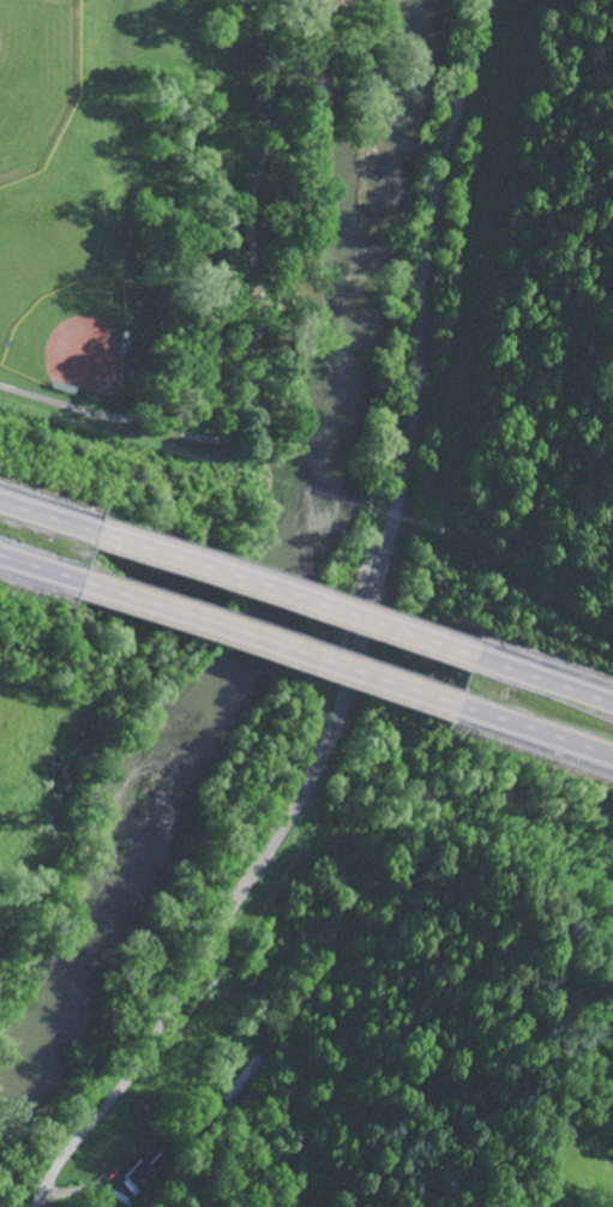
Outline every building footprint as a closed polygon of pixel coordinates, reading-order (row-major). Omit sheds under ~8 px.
[(138,1200),(160,1177),(141,1160),(120,1182),(138,1200)]
